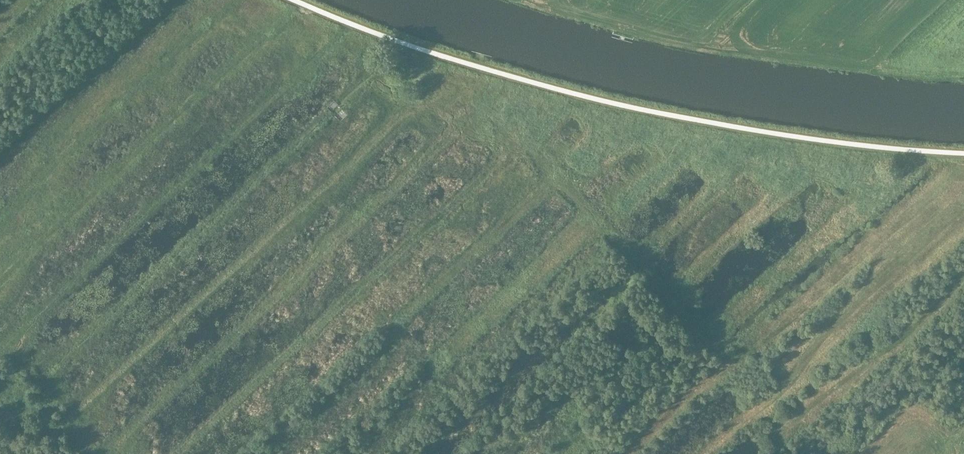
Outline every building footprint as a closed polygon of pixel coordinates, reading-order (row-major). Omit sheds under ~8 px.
[(825,374),(833,384),(843,376),(835,365),(825,374)]
